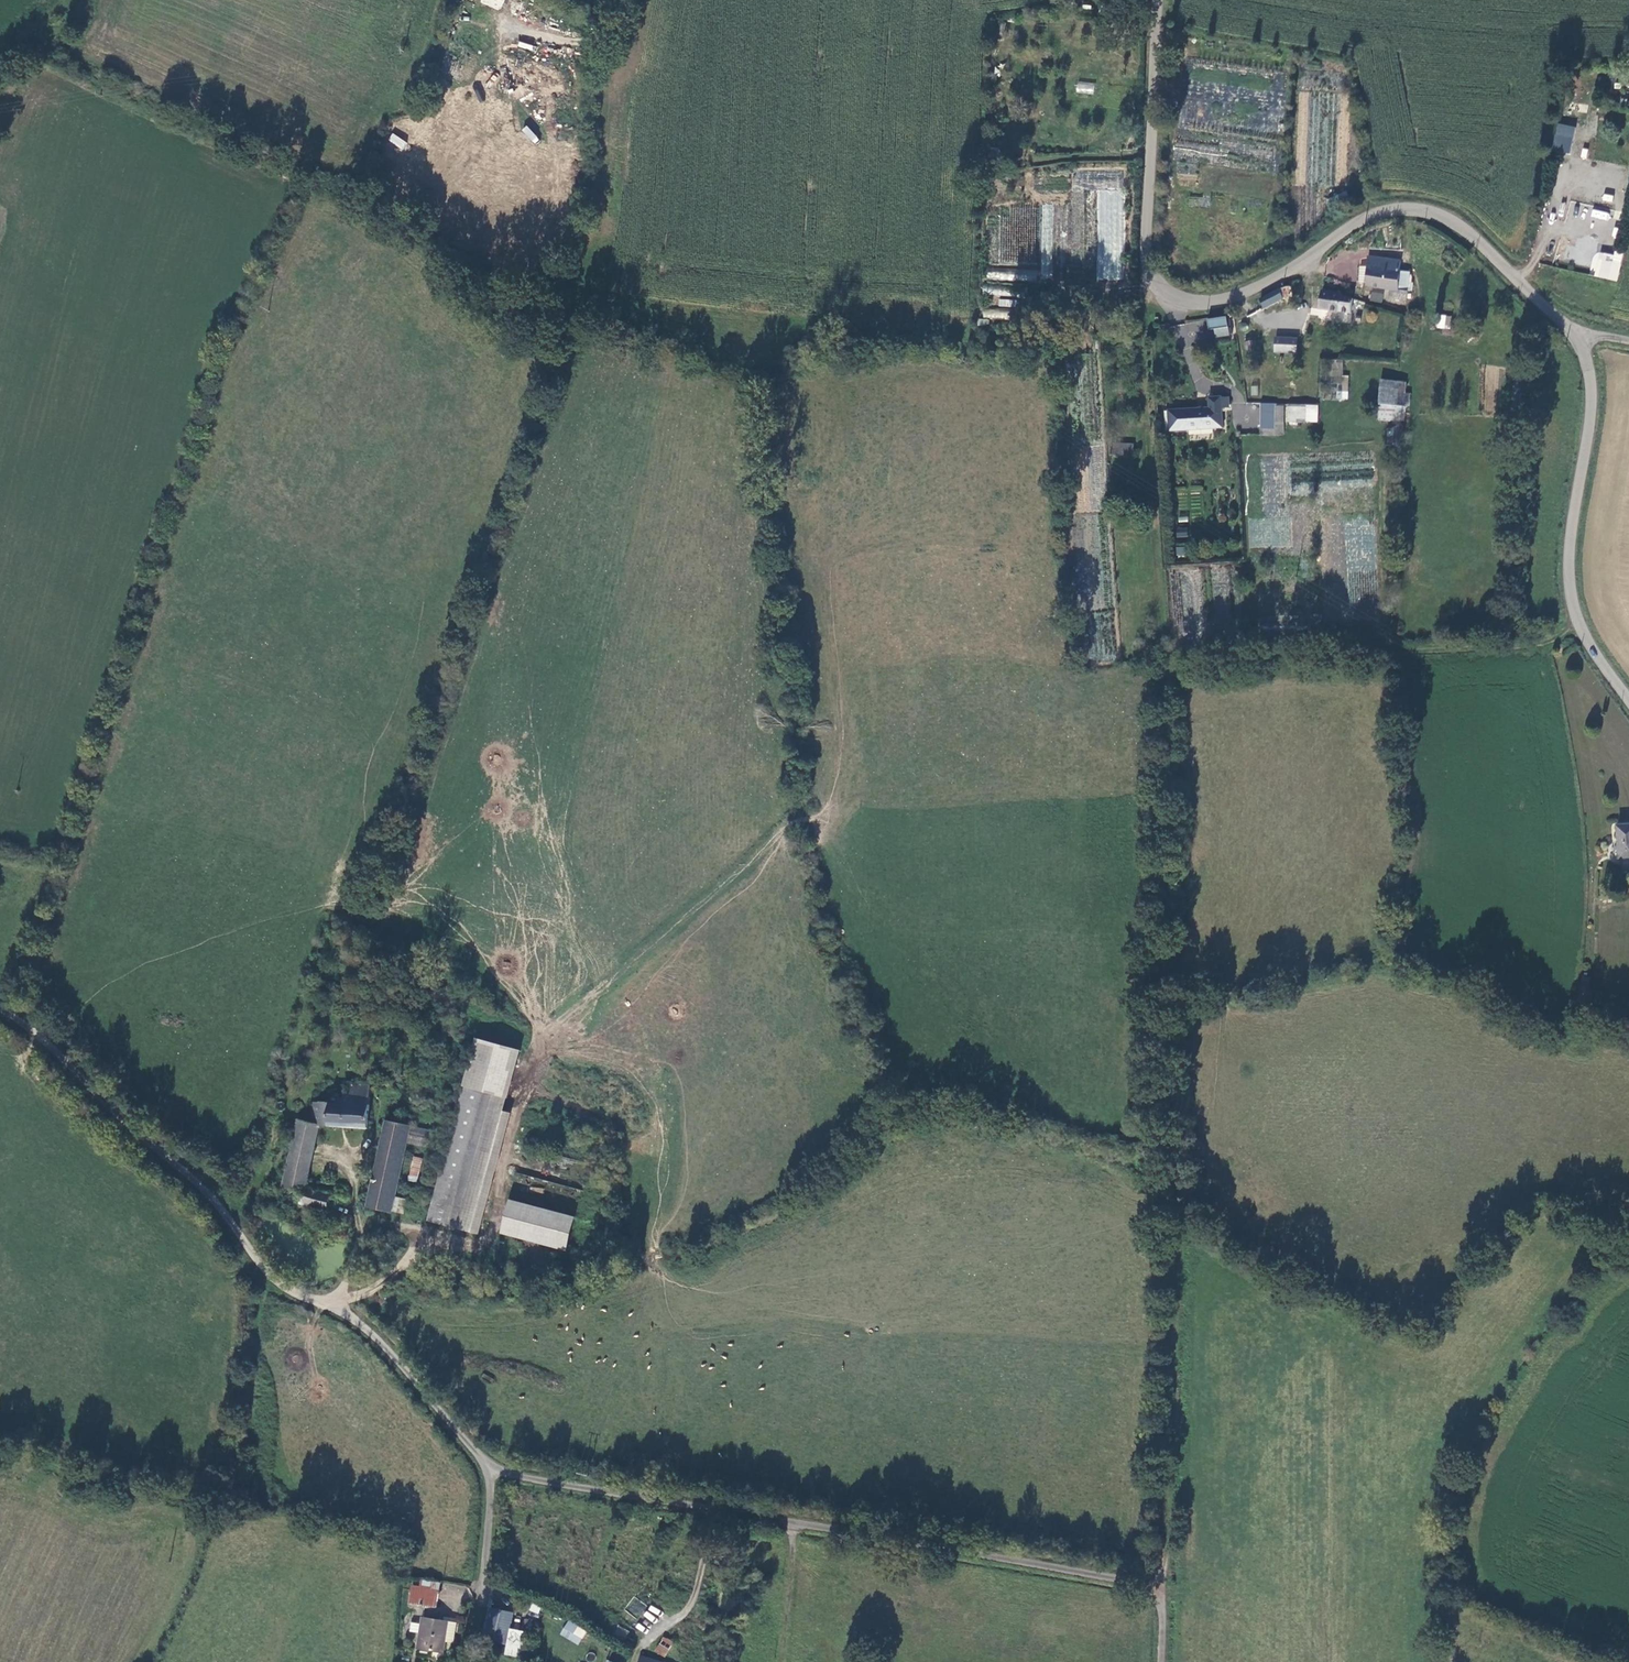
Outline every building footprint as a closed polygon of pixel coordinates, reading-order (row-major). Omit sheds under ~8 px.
[(503,0),(481,0),(480,3),(500,10),(503,0)] [(1077,81),(1076,92),(1094,94),(1095,83),(1077,81)] [(1551,150),(1569,154),(1575,126),(1557,122),(1551,150)] [(526,125),(521,130),(534,143),(539,138),(526,125)] [(392,133),(388,140),(402,150),(407,143),(392,133)] [(1593,209),(1591,216),(1607,220),(1609,212),(1593,209)] [(1099,237),(1096,278),(1121,280),(1124,238),(1099,237)] [(1615,257),(1613,263),(1622,266),(1624,259),(1615,257)] [(1617,282),(1622,266),(1613,263),(1598,260),(1594,276),(1617,282)] [(1405,268),(1396,267),(1395,294),(1404,295),(1405,268)] [(1283,298),(1291,296),(1290,286),(1282,287),(1283,298)] [(1279,298),(1276,288),(1258,299),(1260,307),(1279,298)] [(1347,311),(1349,297),(1338,294),(1338,293),(1319,291),(1316,308),(1347,311)] [(1379,300),(1380,292),(1369,291),(1368,298),(1379,300)] [(1261,316),(1258,304),(1236,309),(1239,321),(1261,316)] [(1450,329),(1451,315),(1437,313),(1435,328),(1450,329)] [(1224,315),(1205,318),(1206,328),(1212,327),(1213,335),(1227,333),(1224,315)] [(1273,333),(1273,353),(1292,354),(1293,334),(1273,333)] [(1253,337),(1242,339),(1245,353),(1255,351),(1253,337)] [(1342,359),(1321,359),(1319,399),(1348,400),(1349,375),(1342,375),(1342,359)] [(1408,378),(1382,379),(1383,417),(1408,417),(1409,402),(1408,402),(1408,378)] [(1227,406),(1226,395),(1208,396),(1208,406),(1163,410),(1165,430),(1221,425),(1220,406),(1227,406)] [(1280,407),(1271,407),(1272,429),(1258,429),(1258,435),(1279,436),(1280,407)] [(1272,429),(1271,407),(1258,407),(1258,429),(1272,429)] [(1314,425),(1314,407),(1285,407),(1285,424),(1314,425)] [(1406,425),(1393,425),(1392,441),(1405,441),(1406,425)] [(1132,443),(1110,442),(1109,454),(1131,454),(1132,443)] [(1617,824),(1620,859),(1623,859),(1623,874),(1628,874),(1628,823),(1617,824)] [(476,1040),(443,1166),(467,1172),(454,1226),(473,1231),(519,1051),(476,1040)] [(318,1123),(327,1124),(367,1128),(371,1084),(346,1081),(343,1102),(318,1101),(313,1101),(312,1116),(312,1122),(318,1123)] [(402,1094),(396,1122),(411,1125),(417,1098),(402,1094)] [(297,1099),(295,1099),(293,1099),(291,1101),(290,1103),(290,1105),(290,1106),(291,1108),(293,1109),(294,1109),(296,1110),(297,1109),(298,1109),(299,1108),(300,1106),(300,1105),(300,1104),(299,1101),(298,1100),(297,1099)] [(312,1122),(297,1119),(282,1187),(290,1189),(288,1199),(334,1212),(339,1196),(305,1187),(318,1123),(312,1122)] [(424,1145),(427,1129),(411,1125),(396,1122),(387,1120),(368,1205),(392,1211),(393,1208),(396,1196),(406,1147),(407,1142),(424,1145)] [(407,1179),(416,1182),(423,1158),(413,1156),(407,1179)] [(467,1172),(443,1166),(430,1220),(454,1226),(467,1172)] [(408,1199),(396,1196),(393,1208),(405,1212),(408,1199)] [(576,1215),(512,1199),(504,1231),(568,1247),(576,1215)] [(420,1590),(412,1589),(409,1605),(436,1609),(440,1584),(421,1584),(420,1590)] [(504,1617),(494,1615),(490,1636),(499,1638),(504,1617)] [(422,1618),(416,1649),(442,1654),(448,1622),(422,1618)] [(579,1645),(587,1631),(568,1620),(559,1634),(579,1645)] [(618,1626),(615,1633),(625,1638),(628,1631),(618,1626)] [(665,1659),(675,1645),(667,1640),(658,1653),(665,1659)]
